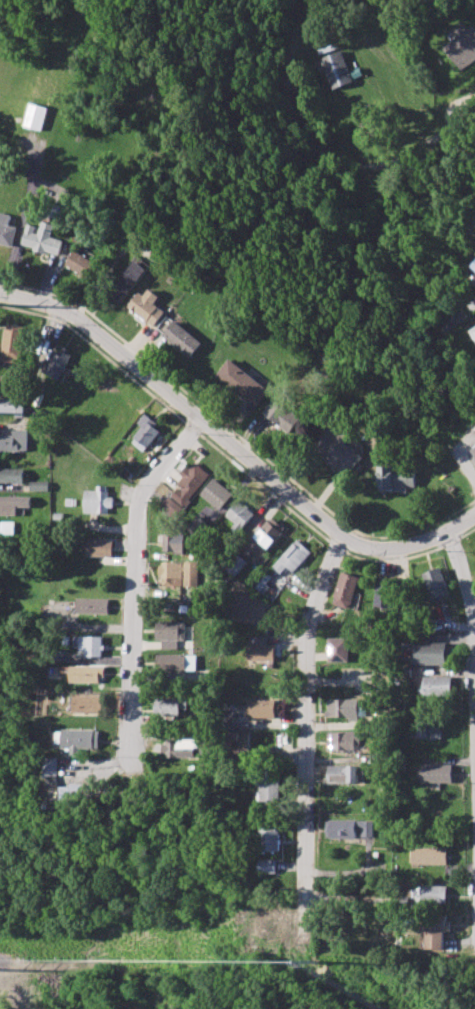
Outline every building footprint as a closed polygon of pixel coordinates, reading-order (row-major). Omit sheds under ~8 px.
[(474,61),(474,28),(446,44),(460,69),(474,61)] [(357,82),(345,50),(323,58),(335,90),(357,82)] [(49,108),(31,103),(25,126),(43,131),(49,108)] [(14,248),(20,227),(12,225),(14,215),(0,212),(0,244),(14,248)] [(29,224),(24,247),(62,255),(65,240),(53,238),(56,225),(42,222),(41,227),(29,224)] [(68,268),(91,277),(97,260),(74,252),(68,268)] [(148,269),(137,260),(111,294),(122,302),(148,269)] [(161,296),(146,286),(131,309),(156,326),(166,311),(156,304),(161,296)] [(162,337),(190,360),(204,343),(176,320),(162,337)] [(22,365),(28,327),(8,324),(2,362),(22,365)] [(72,355),(53,349),(46,374),(65,380),(72,355)] [(271,390),(230,359),(218,375),(258,407),(271,390)] [(25,399),(0,398),(0,414),(25,415),(25,399)] [(303,418),(276,399),(264,415),(292,434),(303,418)] [(131,441),(144,452),(164,430),(145,414),(138,423),(143,427),(131,441)] [(337,468),(342,463),(352,472),(365,457),(345,440),(351,433),(336,422),(314,448),(337,468)] [(28,452),(28,430),(13,430),(13,435),(0,435),(0,451),(28,452)] [(163,506),(177,518),(211,474),(194,461),(182,476),(185,478),(163,506)] [(416,490),(416,471),(397,471),(397,466),(379,467),(379,491),(416,490)] [(0,469),(0,483),(24,483),(24,469),(0,469)] [(221,510),(234,494),(216,478),(202,494),(221,510)] [(85,490),(84,513),(111,514),(111,497),(107,497),(107,486),(96,486),(96,491),(85,490)] [(31,508),(31,497),(0,496),(0,508),(0,515),(17,515),(17,507),(31,508)] [(256,514),(240,500),(227,516),(243,529),(256,514)] [(188,528),(201,540),(213,527),(200,515),(188,528)] [(287,529),(273,518),(251,546),(264,557),(287,529)] [(14,522),(0,523),(1,534),(15,533),(14,522)] [(164,551),(184,551),(184,534),(164,534),(164,551)] [(113,557),(113,540),(84,539),(84,556),(113,557)] [(294,573),(313,553),(299,539),(274,566),(282,574),(288,568),(294,573)] [(199,562),(161,562),(161,575),(163,575),(164,587),(200,586),(199,562)] [(450,594),(442,567),(423,574),(432,601),(450,594)] [(359,576),(341,572),(333,604),(351,608),(359,576)] [(377,581),(375,608),(392,609),(395,582),(377,581)] [(110,614),(110,599),(79,599),(79,614),(110,614)] [(165,649),(180,649),(180,640),(187,640),(188,622),(159,621),(158,641),(166,641),(165,649)] [(104,657),(105,637),(83,636),(82,650),(88,650),(88,656),(104,657)] [(276,661),(276,644),(269,644),(269,636),(256,636),(256,644),(251,644),(250,660),(276,661)] [(348,638),(329,638),(329,662),(348,661),(348,638)] [(452,665),(452,643),(417,642),(417,665),(452,665)] [(199,655),(161,654),(160,674),(189,674),(189,669),(199,670),(199,655)] [(108,666),(73,666),(73,682),(108,683),(108,666)] [(454,677),(425,676),(425,685),(420,685),(420,695),(454,696),(454,677)] [(107,696),(74,696),(74,712),(107,713),(107,696)] [(160,715),(192,715),(192,698),(159,698),(160,715)] [(250,718),(277,717),(276,699),(249,700),(250,718)] [(366,717),(366,699),(327,700),(327,718),(366,717)] [(442,739),(443,722),(417,722),(417,739),(442,739)] [(104,749),(104,730),(64,729),(63,746),(76,746),(76,754),(85,755),(85,749),(104,749)] [(360,749),(360,731),(328,733),(329,751),(360,749)] [(252,733),(235,733),(235,751),(251,751),(252,733)] [(169,758),(204,757),(203,739),(168,740),(169,758)] [(63,757),(49,758),(49,776),(64,776),(63,757)] [(453,765),(420,764),(420,782),(453,783),(453,765)] [(330,783),(360,782),(359,765),(330,766),(330,783)] [(281,801),(281,769),(261,769),(261,801),(281,801)] [(65,801),(87,801),(87,786),(66,786),(65,801)] [(328,838),(357,839),(357,830),(363,830),(362,837),(373,837),(374,820),(328,819),(328,838)] [(280,830),(262,831),(263,852),(281,851),(280,830)] [(447,865),(448,848),(413,848),(413,864),(447,865)] [(278,860),(261,860),(262,874),(279,874),(278,860)] [(447,887),(412,885),(412,903),(447,904),(447,887)] [(445,949),(445,930),(450,930),(449,916),(422,916),(422,933),(426,933),(427,949),(445,949)]
